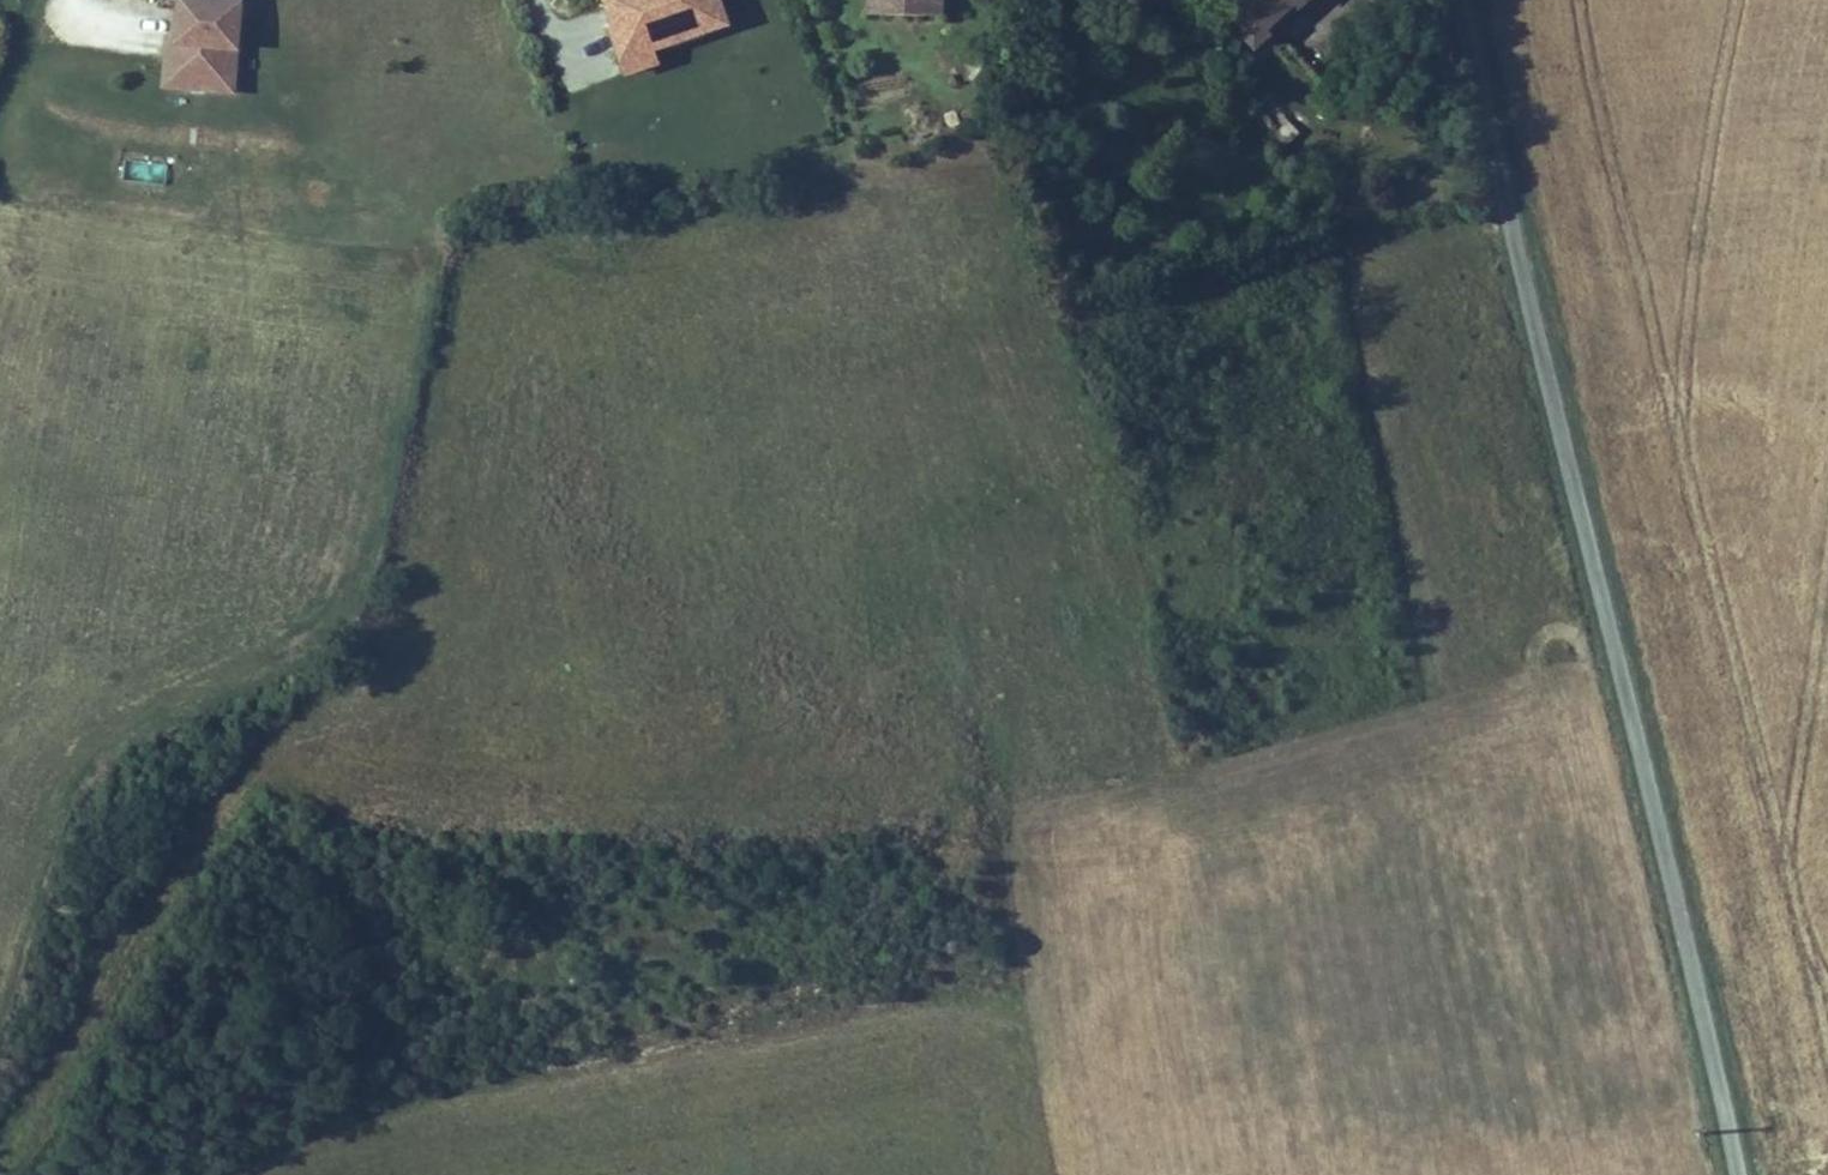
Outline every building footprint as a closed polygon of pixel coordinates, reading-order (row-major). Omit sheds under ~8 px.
[(731,30),(721,0),(600,0),(626,79),(661,68),(657,55),(731,30)] [(879,18),(880,0),(867,0),(867,17),(879,18)] [(879,18),(946,20),(947,0),(880,0),(879,18)] [(1217,0),(1243,29),(1253,20),(1262,29),(1290,4),(1296,10),(1307,0),(1217,0)] [(237,99),(244,6),(178,1),(175,44),(166,44),(163,93),(237,99)] [(1262,29),(1253,20),(1243,29),(1237,34),(1251,50),(1267,36),(1262,29)] [(1276,106),(1261,118),(1285,146),(1299,133),(1276,106)]
